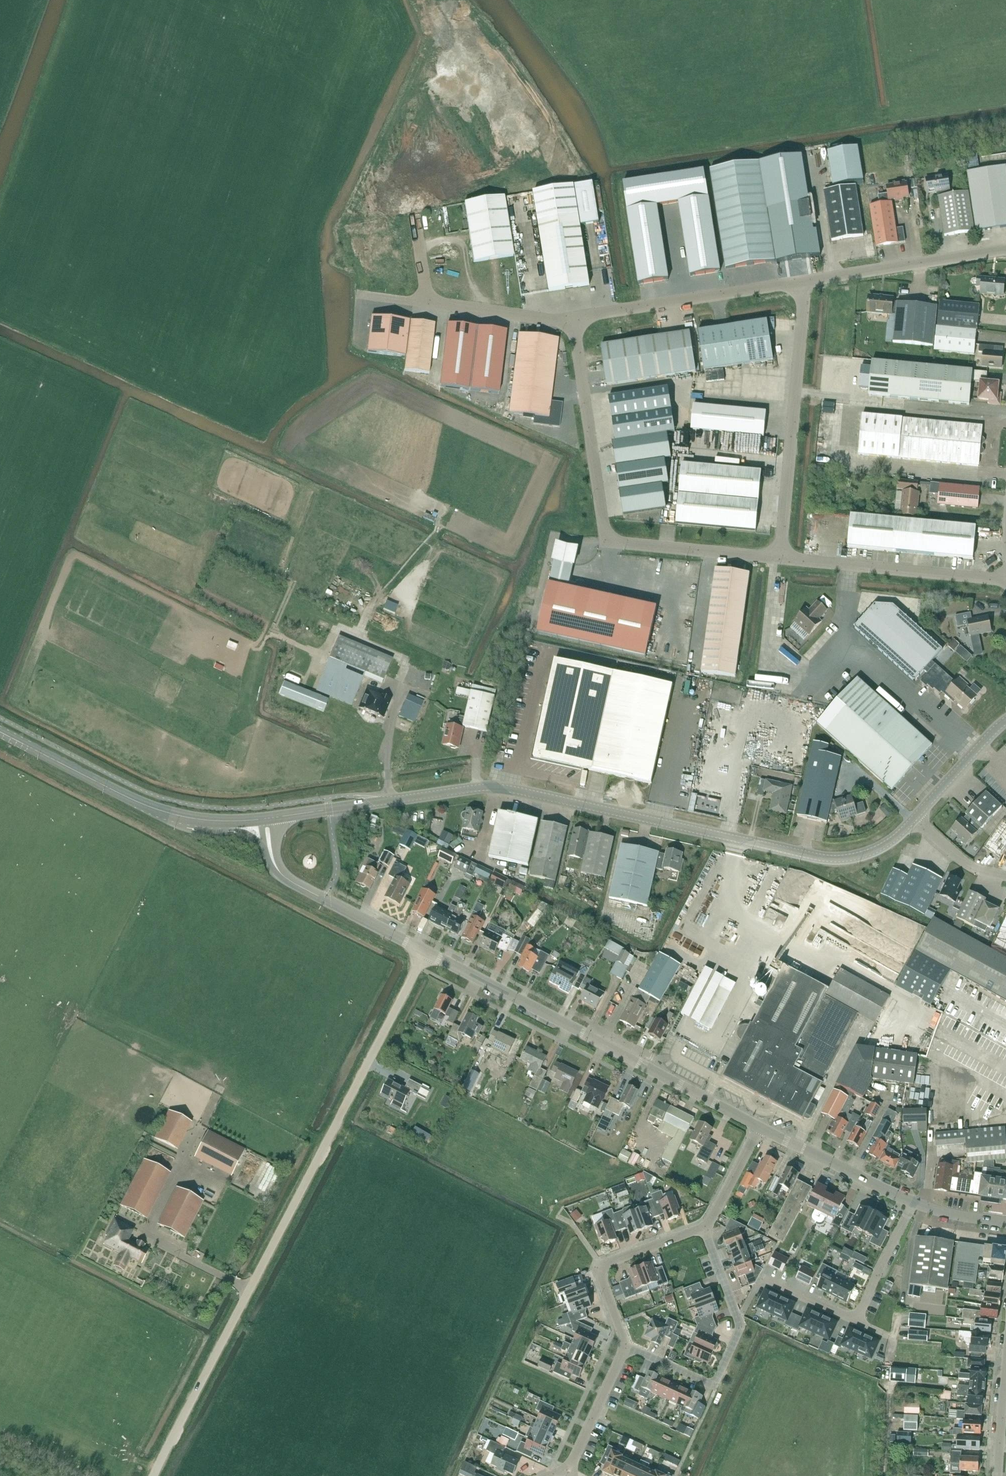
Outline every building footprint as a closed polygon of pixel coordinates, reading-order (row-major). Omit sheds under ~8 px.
[(858,147),(828,152),(833,186),(864,181),(858,147)] [(802,156),(761,162),(768,210),(810,204),(802,156)] [(760,162),(711,170),(726,269),(776,261),(760,162)] [(968,173),(977,232),(1005,228),(1005,167),(968,173)] [(705,171),(664,177),(668,204),(679,203),(709,198),(705,171)] [(941,197),(949,196),(949,192),(950,191),(948,176),(927,179),(929,192),(935,191),(935,193),(940,192),(941,197)] [(664,177),(623,184),(628,211),(657,206),(668,204),(664,177)] [(880,205),(890,203),(890,201),(896,200),(896,202),(903,201),(903,196),(909,195),(907,184),(905,184),(905,182),(894,184),(894,186),(887,187),(888,194),(878,196),(880,205)] [(575,186),(534,192),(550,292),(590,285),(581,226),(600,223),(593,183),(575,186)] [(856,186),(824,191),(832,242),(864,237),(856,186)] [(941,197),(939,197),(945,237),(975,232),(969,193),(949,196),(941,197)] [(504,197),(465,203),(474,262),(514,256),(504,197)] [(709,198),(679,203),(682,217),(711,213),(709,198)] [(880,205),(870,206),(877,247),(898,244),(905,243),(903,229),(896,230),(892,203),(890,203),(880,205)] [(657,206),(628,211),(630,225),(660,221),(657,206)] [(711,213),(682,217),(684,232),(714,228),(711,213)] [(660,221),(630,225),(632,240),(662,236),(660,221)] [(714,228),(684,232),(686,247),(701,245),(716,242),(714,228)] [(814,231),(773,238),(777,263),(821,256),(817,231),(814,231)] [(662,236),(632,240),(635,255),(649,253),(664,250),(662,236)] [(716,242),(701,245),(706,274),(721,272),(716,242)] [(701,245),(686,247),(691,277),(706,274),(701,245)] [(664,250),(649,253),(654,282),(669,280),(664,250)] [(649,253),(635,255),(639,285),(654,282),(649,253)] [(978,279),(978,286),(982,287),(981,294),(992,295),(995,299),(999,296),(1003,296),(1005,282),(978,279)] [(868,313),(896,316),(898,303),(893,303),(893,298),(869,296),(868,313)] [(898,303),(896,316),(894,343),(933,347),(937,307),(898,303)] [(940,303),(938,327),(978,330),(980,306),(940,303)] [(372,317),(369,335),(408,339),(410,321),(372,317)] [(772,360),(766,321),(728,326),(734,366),(772,360)] [(435,324),(411,322),(405,371),(429,374),(435,324)] [(440,387),(470,391),(477,328),(448,324),(440,387)] [(728,326),(699,331),(705,371),(734,366),(728,326)] [(470,391),(499,394),(507,331),(477,328),(470,391)] [(937,328),(935,352),(975,356),(977,332),(937,328)] [(667,376),(697,372),(691,332),(661,337),(667,376)] [(519,334),(509,414),(534,417),(533,424),(560,428),(563,403),(551,401),(559,339),(519,334)] [(369,335),(367,353),(406,357),(408,339),(369,335)] [(667,376),(661,337),(602,346),(608,386),(667,376)] [(980,346),(979,353),(984,353),(983,367),(1002,369),(1003,355),(995,354),(995,347),(980,346)] [(890,398),(893,364),(872,362),(872,369),(870,390),(869,396),(890,398)] [(905,400),(908,365),(893,364),(890,398),(905,400)] [(923,367),(908,365),(905,400),(919,401),(923,367)] [(973,372),(923,367),(919,401),(970,406),(972,382),(973,372)] [(860,390),(870,390),(872,369),(862,368),(860,390)] [(988,373),(973,372),(972,382),(981,383),(980,400),(989,401),(989,404),(1000,405),(1001,394),(998,394),(999,384),(987,383),(988,373)] [(669,388),(639,393),(641,404),(671,399),(669,388)] [(639,393),(609,397),(611,408),(641,404),(639,393)] [(671,399),(641,404),(643,415),(672,410),(671,399)] [(641,404),(611,408),(613,419),(643,415),(641,404)] [(692,430),(765,437),(768,413),(695,405),(692,430)] [(672,410),(643,415),(644,425),(674,421),(672,410)] [(643,415),(613,419),(614,430),(644,425),(643,415)] [(903,419),(863,416),(859,456),(899,459),(901,440),(903,419)] [(913,420),(903,419),(901,440),(911,440),(913,420)] [(913,420),(911,440),(921,441),(923,421),(913,420)] [(674,421),(644,425),(646,436),(676,432),(674,421)] [(921,441),(931,442),(933,422),(923,421),(921,441)] [(933,422),(931,442),(941,443),(943,423),(933,422)] [(943,423),(941,443),(951,444),(953,424),(943,423)] [(951,444),(961,445),(962,435),(963,425),(953,424),(951,444)] [(644,425),(614,430),(616,441),(646,436),(644,425)] [(983,427),(963,425),(962,435),(982,437),(983,427)] [(668,434),(613,442),(616,467),(666,459),(672,458),(668,434)] [(982,439),(982,437),(962,435),(961,445),(981,447),(981,445),(983,445),(985,444),(985,441),(984,439),(982,439)] [(911,440),(901,440),(899,459),(909,460),(911,440)] [(911,440),(909,460),(919,461),(921,441),(911,440)] [(931,442),(921,441),(919,461),(929,462),(931,442)] [(941,443),(931,442),(929,462),(939,463),(941,443)] [(951,444),(941,443),(939,463),(949,464),(951,444)] [(961,445),(951,444),(949,464),(959,465),(960,455),(961,445)] [(960,455),(980,457),(980,455),(982,456),(984,454),(984,451),(983,449),(981,449),(981,447),(961,445),(960,455)] [(979,467),(980,457),(960,455),(959,465),(979,467)] [(666,459),(616,467),(620,491),(663,484),(669,483),(666,459)] [(757,532),(762,472),(682,464),(677,524),(757,532)] [(898,481),(898,489),(905,490),(904,493),(903,493),(901,516),(917,518),(919,494),(913,493),(913,491),(917,491),(918,483),(898,481)] [(663,484),(620,491),(624,515),(667,509),(663,484)] [(938,505),(978,509),(980,489),(940,485),(938,505)] [(897,553),(900,521),(851,516),(848,548),(897,553)] [(916,555),(919,523),(900,521),(897,553),(916,555)] [(935,556),(938,525),(919,523),(916,555),(935,556)] [(935,556),(974,560),(977,529),(938,525),(935,556)] [(538,633),(646,657),(657,608),(570,588),(579,549),(558,545),(538,633)] [(717,611),(745,615),(750,574),(716,570),(710,612),(717,613),(717,611)] [(807,609),(795,622),(810,635),(822,622),(819,620),(827,611),(818,602),(810,611),(807,609)] [(875,604),(854,628),(915,682),(927,668),(930,671),(921,682),(927,687),(930,684),(940,694),(942,693),(944,691),(947,693),(945,695),(954,704),(956,702),(965,710),(977,697),(977,696),(981,691),(976,686),(971,691),(967,688),(969,686),(960,678),(956,683),(953,680),(944,673),(936,665),(935,666),(931,663),(943,650),(894,606),(875,604)] [(710,612),(709,621),(743,626),(745,615),(717,611),(717,613),(710,612)] [(971,614),(956,617),(958,628),(969,626),(972,637),(991,633),(988,617),(973,620),(971,614)] [(709,621),(706,647),(740,652),(743,626),(709,621)] [(393,659),(339,636),(317,690),(352,705),(364,676),(383,683),(393,659)] [(954,639),(948,646),(954,652),(960,645),(954,639)] [(736,677),(740,652),(706,647),(702,673),(736,677)] [(674,686),(615,673),(556,660),(534,759),(593,772),(652,784),(674,686)] [(858,679),(818,724),(857,760),(892,791),(925,754),(932,746),(858,679)] [(284,683),(279,695),(285,697),(317,710),(321,697),(289,685),(284,683)] [(472,692),(496,697),(497,691),(473,686),(472,692)] [(367,689),(359,708),(383,718),(391,699),(367,689)] [(472,692),(466,721),(464,727),(488,732),(496,697),(472,692)] [(409,695),(399,716),(415,723),(424,702),(409,695)] [(464,727),(466,721),(460,720),(458,727),(448,725),(444,745),(451,747),(452,748),(456,749),(458,748),(459,748),(464,727)] [(836,801),(832,801),(842,758),(827,755),(829,746),(814,743),(798,817),(827,823),(829,816),(833,817),(835,816),(837,816),(836,814),(839,814),(842,822),(851,819),(851,818),(857,816),(866,813),(863,803),(854,806),(852,797),(836,802),(836,801)] [(761,780),(757,795),(764,797),(765,792),(774,794),(771,811),(786,814),(792,787),(761,780)] [(967,816),(981,829),(982,829),(1002,807),(986,793),(966,815),(967,816)] [(463,816),(463,817),(463,818),(464,818),(464,819),(465,820),(463,829),(479,832),(483,813),(468,809),(467,812),(466,812),(466,813),(465,813),(464,814),(463,815),(463,816)] [(500,812),(490,858),(529,866),(539,821),(500,812)] [(981,829),(967,816),(960,823),(959,822),(952,831),(967,844),(981,829)] [(985,845),(1000,856),(1005,849),(1005,823),(1003,821),(985,845)] [(534,861),(531,876),(546,880),(544,888),(554,890),(559,866),(568,829),(542,823),(534,861)] [(568,857),(584,860),(590,834),(584,832),(583,830),(579,829),(577,831),(574,830),(568,857)] [(408,830),(400,844),(411,850),(418,836),(416,834),(408,830)] [(444,831),(440,840),(450,845),(454,836),(444,831)] [(590,834),(584,860),(581,873),(605,879),(614,839),(590,834)] [(656,869),(659,854),(621,845),(610,899),(648,907),(656,869)] [(451,864),(456,855),(443,848),(438,858),(451,864)] [(359,875),(355,883),(360,886),(361,888),(364,889),(366,888),(370,891),(383,864),(389,867),(395,856),(384,850),(377,864),(378,865),(374,872),(367,869),(362,877),(359,875)] [(666,855),(659,854),(656,869),(664,871),(664,869),(681,873),(683,860),(682,860),(683,854),(667,850),(666,855)] [(479,866),(473,863),(461,857),(455,869),(467,874),(473,877),(479,866)] [(395,880),(386,898),(400,905),(410,885),(401,880),(406,868),(395,863),(388,876),(395,880)] [(479,866),(470,883),(475,886),(480,876),(489,881),(494,873),(489,870),(489,871),(479,866)] [(894,870),(882,895),(896,902),(925,916),(942,880),(913,866),(908,877),(894,870)] [(509,881),(495,874),(491,882),(505,890),(509,881)] [(949,877),(941,895),(956,903),(961,893),(957,891),(962,883),(949,877)] [(513,881),(509,890),(522,896),(526,888),(513,881)] [(461,900),(465,893),(467,888),(461,885),(455,897),(461,900)] [(416,907),(413,912),(418,915),(419,916),(423,918),(424,918),(425,918),(437,896),(424,889),(414,907),(416,907)] [(973,927),(985,902),(986,900),(970,892),(957,919),(973,927)] [(507,894),(505,899),(512,903),(515,898),(507,894)] [(535,908),(526,922),(534,927),(549,906),(536,900),(535,902),(539,904),(536,909),(535,908)] [(458,908),(447,930),(451,932),(451,933),(455,935),(457,935),(458,935),(465,921),(459,919),(466,905),(460,902),(458,908)] [(985,902),(973,927),(986,933),(988,927),(990,929),(995,919),(993,918),(997,910),(988,905),(989,904),(985,902)] [(447,930),(458,908),(452,905),(448,913),(436,907),(430,921),(431,921),(431,924),(440,928),(441,927),(447,930)] [(470,926),(464,938),(467,939),(467,941),(470,943),(472,942),(473,943),(480,931),(481,932),(486,922),(477,918),(480,914),(475,911),(468,924),(470,926)] [(991,950),(1005,958),(1005,918),(991,950)] [(969,938),(934,919),(896,986),(932,1006),(951,971),(969,938)] [(583,926),(577,922),(574,927),(580,931),(583,926)] [(483,940),(480,947),(492,953),(493,951),(496,952),(498,947),(507,951),(513,940),(504,935),(506,932),(491,925),(487,932),(487,931),(484,938),(483,938),(482,940),(483,940)] [(524,936),(515,952),(522,956),(520,959),(523,960),(520,966),(531,972),(533,969),(541,973),(550,955),(529,945),(531,940),(524,936)] [(1005,1002),(1005,959),(969,938),(951,971),(1005,1002)] [(610,941),(606,948),(610,951),(614,950),(617,945),(610,941)] [(623,951),(618,962),(624,965),(629,968),(635,957),(623,951)] [(640,990),(651,997),(661,1002),(682,966),(660,954),(640,990)] [(562,962),(551,982),(560,987),(560,988),(569,993),(573,986),(580,990),(591,970),(595,962),(588,959),(584,966),(580,972),(562,962)] [(742,1041),(723,1077),(756,1095),(756,1094),(757,1095),(769,1102),(770,1101),(770,1102),(803,1120),(806,1115),(811,1118),(817,1108),(811,1105),(823,1082),(859,1014),(875,1023),(890,996),(841,969),(829,990),(784,966),(783,968),(775,963),(770,971),(769,970),(766,975),(764,974),(758,985),(770,992),(753,1025),(751,1024),(750,1026),(747,1025),(746,1025),(745,1025),(742,1026),(740,1028),(738,1030),(737,1032),(737,1034),(738,1036),(739,1038),(740,1040),(742,1041)] [(624,965),(617,977),(622,980),(629,968),(624,965)] [(587,979),(581,989),(586,992),(582,1000),(596,1008),(603,994),(589,986),(592,981),(587,979)] [(679,986),(690,993),(694,985),(683,979),(679,986)] [(634,1029),(651,997),(640,990),(634,1001),(632,1000),(620,1021),(634,1029)] [(443,995),(431,1018),(433,1018),(434,1017),(437,1018),(440,1012),(450,1017),(449,1021),(453,1023),(459,1013),(449,1008),(453,1001),(443,995)] [(450,1037),(446,1044),(455,1048),(459,1042),(460,1043),(464,1036),(472,1040),(476,1032),(480,1034),(483,1027),(477,1024),(479,1020),(469,1014),(462,1028),(455,1024),(448,1037),(450,1037)] [(656,1021),(648,1036),(656,1040),(657,1038),(660,1039),(670,1021),(674,1024),(677,1018),(669,1014),(664,1024),(656,1021)] [(495,1032),(491,1040),(496,1043),(493,1047),(508,1055),(515,1041),(500,1033),(500,1034),(495,1032)] [(477,1054),(481,1048),(484,1041),(479,1039),(478,1041),(472,1051),(477,1054)] [(848,1100),(850,1101),(854,1094),(864,1099),(873,1080),(872,1080),(914,1085),(914,1083),(916,1070),(918,1054),(876,1049),(857,1046),(836,1085),(837,1085),(833,1092),(834,1093),(848,1100)] [(538,1091),(544,1080),(543,1080),(547,1072),(541,1069),(547,1057),(529,1047),(523,1060),(533,1065),(530,1070),(531,1071),(528,1077),(533,1080),(530,1087),(538,1091)] [(558,1063),(554,1071),(559,1074),(556,1079),(564,1082),(560,1091),(568,1095),(579,1072),(563,1064),(563,1065),(558,1063)] [(472,1071),(463,1088),(470,1092),(479,1074),(472,1071)] [(577,1090),(571,1101),(577,1104),(583,1092),(587,1095),(584,1102),(599,1110),(610,1088),(594,1080),(594,1081),(589,1079),(582,1092),(577,1090)] [(390,1081),(382,1095),(395,1101),(392,1106),(401,1110),(411,1092),(418,1096),(423,1087),(410,1080),(406,1089),(390,1081)] [(551,1084),(544,1080),(538,1091),(546,1094),(551,1084)] [(612,1098),(606,1110),(607,1110),(613,1113),(619,1116),(625,1104),(631,1107),(640,1091),(629,1086),(621,1103),(612,1098)] [(423,1087),(418,1096),(427,1100),(431,1091),(423,1087)] [(537,1092),(529,1088),(525,1095),(528,1097),(525,1103),(530,1105),(533,1099),(537,1092)] [(848,1100),(834,1093),(822,1115),(832,1121),(836,1123),(848,1100)] [(446,1096),(441,1106),(447,1109),(452,1100),(446,1096)] [(659,1100),(649,1121),(655,1125),(657,1120),(658,1121),(659,1119),(663,1121),(658,1131),(674,1139),(671,1143),(663,1159),(669,1162),(668,1166),(671,1167),(672,1164),(688,1133),(695,1118),(659,1100)] [(850,1111),(854,1104),(850,1101),(848,1100),(836,1123),(832,1121),(826,1132),(828,1133),(828,1134),(830,1135),(830,1134),(840,1140),(845,1130),(852,1133),(860,1118),(853,1114),(852,1118),(847,1115),(849,1112),(850,1111)] [(872,1103),(866,1114),(876,1119),(881,1108),(872,1103)] [(877,1140),(869,1154),(878,1159),(892,1134),(888,1132),(898,1114),(889,1109),(873,1138),(877,1140)] [(607,1110),(598,1128),(602,1131),(605,1124),(609,1126),(612,1120),(610,1119),(613,1113),(607,1110)] [(928,1110),(905,1110),(905,1123),(928,1123),(928,1110)] [(182,1152),(195,1125),(172,1113),(157,1140),(182,1152)] [(700,1123),(690,1141),(703,1147),(697,1158),(707,1164),(716,1146),(706,1141),(712,1129),(700,1123)] [(853,1134),(848,1142),(850,1143),(850,1144),(852,1146),(854,1145),(859,1148),(872,1125),(868,1123),(864,1129),(862,1128),(860,1132),(856,1129),(853,1134)] [(935,1134),(936,1146),(965,1144),(967,1163),(985,1162),(994,1161),(1005,1160),(1005,1143),(1005,1128),(935,1134)] [(422,1131),(418,1137),(428,1143),(432,1136),(422,1131)] [(885,1153),(881,1161),(895,1168),(899,1160),(901,1155),(894,1152),(895,1152),(889,1149),(887,1154),(885,1153)] [(624,1150),(619,1159),(628,1163),(632,1155),(624,1150)] [(905,1153),(899,1165),(905,1169),(904,1172),(908,1175),(907,1176),(913,1179),(920,1164),(919,1164),(920,1162),(917,1161),(919,1157),(913,1154),(907,1151),(905,1153)] [(635,1153),(629,1164),(635,1167),(640,1156),(635,1153)] [(745,1195),(748,1190),(753,1180),(759,1183),(761,1179),(766,1181),(777,1162),(767,1157),(763,1164),(761,1163),(753,1177),(747,1173),(740,1186),(741,1186),(738,1192),(745,1195)] [(939,1164),(935,1190),(947,1192),(947,1191),(980,1196),(983,1178),(983,1174),(974,1172),(974,1177),(956,1174),(958,1163),(944,1161),(944,1165),(940,1164),(939,1164)] [(983,1174),(983,1178),(986,1179),(987,1169),(995,1170),(994,1161),(985,1162),(983,1174)] [(714,1163),(710,1171),(716,1174),(720,1166),(714,1163)] [(778,1184),(773,1194),(778,1196),(783,1186),(790,1190),(799,1174),(797,1173),(798,1172),(793,1169),(793,1171),(787,1168),(779,1184),(778,1184)] [(995,1170),(987,1169),(986,1179),(983,1178),(980,1196),(1005,1200),(1005,1172),(995,1170)] [(644,1172),(644,1173),(646,1179),(648,1184),(651,1183),(654,1177),(644,1172)] [(644,1173),(636,1176),(638,1182),(646,1179),(644,1173)] [(706,1177),(702,1184),(708,1187),(712,1180),(706,1177)] [(768,1229),(766,1234),(784,1244),(812,1188),(798,1181),(772,1231),(768,1229)] [(625,1184),(612,1189),(615,1196),(628,1191),(625,1184)] [(815,1224),(830,1196),(825,1194),(827,1189),(819,1185),(807,1206),(814,1209),(811,1214),(810,1217),(810,1219),(812,1221),(814,1223),(815,1224)] [(179,1189),(161,1225),(184,1238),(203,1201),(179,1189)] [(662,1191),(651,1195),(653,1200),(658,1212),(663,1210),(668,1221),(679,1217),(676,1210),(679,1209),(675,1197),(673,1192),(663,1195),(662,1191)] [(834,1198),(830,1196),(815,1224),(817,1225),(820,1225),(822,1225),(824,1224),(825,1222),(828,1217),(834,1220),(846,1199),(837,1194),(834,1198)] [(653,1200),(634,1207),(642,1231),(654,1227),(651,1219),(660,1216),(658,1212),(653,1200)] [(614,1214),(614,1215),(618,1226),(620,1231),(629,1228),(631,1235),(642,1231),(634,1207),(633,1206),(624,1209),(624,1211),(614,1214)] [(850,1213),(842,1229),(853,1234),(856,1228),(865,1233),(876,1210),(869,1207),(867,1209),(861,1206),(856,1216),(850,1213)] [(577,1210),(571,1215),(577,1223),(583,1217),(577,1210)] [(602,1214),(593,1217),(596,1227),(600,1239),(603,1237),(606,1244),(617,1240),(613,1228),(618,1226),(614,1215),(614,1214),(613,1210),(602,1214)] [(876,1210),(865,1233),(873,1237),(870,1243),(881,1249),(889,1233),(883,1230),(888,1220),(882,1217),(883,1214),(876,1210)] [(760,1231),(764,1223),(766,1220),(754,1214),(748,1225),(760,1231)] [(108,1237),(104,1245),(121,1253),(118,1259),(114,1266),(124,1271),(127,1263),(130,1258),(142,1264),(149,1250),(144,1247),(145,1245),(138,1241),(136,1244),(129,1240),(135,1229),(115,1219),(106,1236),(108,1237)] [(728,1247),(743,1241),(741,1236),(743,1235),(747,1228),(731,1219),(726,1230),(728,1235),(724,1237),(728,1247)] [(917,1237),(913,1265),(951,1270),(955,1242),(917,1237)] [(730,1257),(755,1248),(754,1244),(745,1247),(743,1241),(728,1247),(730,1254),(729,1254),(730,1257)] [(1005,1268),(1005,1257),(1005,1249),(978,1246),(958,1243),(953,1281),(976,1284),(979,1265),(1005,1268)] [(757,1253),(755,1248),(730,1257),(731,1262),(733,1261),(735,1267),(750,1261),(757,1258),(756,1254),(757,1253)] [(855,1252),(852,1258),(865,1264),(868,1258),(855,1252)] [(769,1265),(783,1272),(789,1260),(776,1253),(769,1265)] [(750,1261),(735,1267),(739,1277),(746,1274),(750,1285),(756,1283),(764,1269),(756,1265),(752,1266),(750,1261)] [(652,1263),(641,1268),(647,1286),(657,1283),(659,1288),(669,1284),(663,1267),(654,1271),(652,1263)] [(856,1263),(853,1268),(863,1272),(865,1268),(856,1263)] [(823,1264),(816,1278),(821,1280),(817,1288),(828,1293),(836,1277),(838,1272),(823,1264)] [(948,1290),(951,1270),(913,1265),(910,1285),(922,1286),(948,1290)] [(1003,1281),(1005,1268),(979,1265),(976,1284),(977,1284),(977,1278),(1003,1281)] [(797,1279),(810,1286),(817,1273),(803,1266),(797,1279)] [(649,1291),(647,1286),(641,1268),(629,1272),(632,1279),(620,1283),(620,1285),(613,1288),(617,1297),(624,1295),(626,1300),(649,1291)] [(828,1293),(838,1298),(846,1282),(836,1277),(828,1293)] [(565,1293),(569,1303),(588,1296),(587,1295),(589,1294),(586,1285),(584,1286),(583,1284),(576,1287),(573,1279),(557,1285),(561,1295),(565,1293)] [(888,1281),(882,1292),(888,1295),(894,1284),(888,1281)] [(846,1282),(838,1298),(848,1303),(850,1299),(855,1302),(861,1291),(856,1288),(856,1287),(846,1282)] [(988,1283),(987,1292),(1001,1294),(1002,1285),(988,1283)] [(692,1298),(696,1308),(715,1300),(710,1289),(703,1292),(700,1284),(684,1290),(688,1300),(692,1298)] [(922,1286),(910,1285),(908,1296),(921,1298),(922,1286)] [(975,1290),(972,1290),(970,1290),(970,1296),(981,1297),(982,1297),(985,1297),(983,1305),(999,1307),(1001,1296),(985,1294),(982,1294),(982,1291),(975,1290)] [(766,1291),(759,1307),(773,1314),(781,1297),(766,1291)] [(592,1307),(588,1296),(569,1303),(572,1312),(568,1314),(571,1324),(577,1322),(588,1318),(585,1310),(592,1307)] [(781,1297),(773,1314),(788,1320),(795,1304),(781,1297)] [(719,1312),(715,1300),(696,1308),(700,1317),(695,1319),(698,1327),(705,1326),(715,1323),(712,1314),(719,1312)] [(999,1307),(983,1305),(982,1305),(981,1312),(964,1310),(963,1318),(984,1321),(984,1318),(998,1320),(999,1307)] [(815,1332),(823,1316),(808,1309),(800,1325),(815,1332)] [(910,1314),(909,1327),(926,1329),(927,1315),(910,1314)] [(823,1316),(815,1332),(829,1339),(837,1323),(823,1316)] [(671,1339),(674,1335),(679,1323),(669,1319),(665,1326),(653,1320),(651,1326),(647,1327),(648,1331),(646,1336),(653,1340),(652,1342),(661,1346),(665,1337),(671,1339)] [(992,1323),(981,1322),(964,1320),(964,1324),(976,1326),(975,1331),(991,1333),(992,1323)] [(593,1329),(577,1322),(571,1324),(573,1329),(573,1331),(578,1334),(575,1340),(593,1348),(598,1338),(591,1335),(593,1329)] [(695,1344),(713,1353),(714,1351),(716,1350),(718,1346),(717,1344),(718,1342),(711,1339),(717,1327),(715,1323),(705,1326),(698,1327),(691,1341),(695,1344)] [(856,1352),(864,1336),(849,1329),(841,1345),(856,1352)] [(930,1332),(911,1331),(910,1340),(929,1341),(930,1332)] [(955,1331),(954,1338),(965,1339),(965,1341),(967,1344),(988,1346),(988,1344),(989,1344),(990,1340),(988,1339),(989,1338),(981,1337),(982,1334),(957,1332),(955,1331)] [(674,1335),(671,1339),(668,1347),(674,1349),(680,1337),(674,1335)] [(865,1335),(857,1351),(872,1358),(879,1342),(865,1335)] [(590,1355),(593,1348),(575,1340),(572,1346),(565,1342),(563,1346),(591,1359),(593,1356),(590,1355)] [(823,1341),(819,1350),(830,1355),(835,1344),(829,1341),(828,1344),(823,1341)] [(556,1343),(553,1348),(561,1352),(562,1350),(563,1346),(556,1343)] [(713,1353),(695,1344),(691,1354),(686,1351),(684,1356),(700,1364),(701,1361),(708,1364),(713,1353)] [(590,1362),(591,1359),(563,1346),(562,1350),(569,1353),(566,1359),(584,1368),(588,1361),(590,1362)] [(542,1359),(539,1367),(551,1372),(554,1364),(542,1359)] [(584,1368),(566,1359),(564,1365),(558,1363),(554,1373),(570,1380),(573,1375),(580,1378),(584,1368)] [(959,1379),(985,1381),(986,1370),(984,1369),(985,1361),(969,1359),(968,1368),(971,1368),(971,1375),(960,1374),(959,1379)] [(892,1368),(891,1382),(916,1384),(917,1370),(892,1368)] [(651,1392),(659,1376),(649,1372),(646,1379),(641,1377),(635,1390),(643,1393),(645,1389),(651,1392)] [(638,1376),(632,1388),(635,1390),(641,1377),(638,1376)] [(667,1381),(659,1376),(651,1392),(660,1396),(667,1381)] [(984,1394),(985,1381),(970,1380),(970,1387),(958,1386),(958,1391),(984,1394)] [(669,1401),(676,1385),(667,1381),(660,1396),(669,1401)] [(685,1389),(676,1385),(669,1401),(678,1405),(685,1389)] [(685,1389),(678,1405),(687,1409),(694,1393),(685,1389)] [(941,1391),(941,1400),(951,1401),(952,1392),(941,1391)] [(983,1405),(984,1394),(958,1391),(958,1396),(969,1397),(968,1404),(983,1405)] [(532,1402),(534,1396),(528,1393),(526,1399),(532,1402)] [(687,1409),(685,1413),(700,1419),(705,1407),(700,1404),(703,1397),(694,1393),(687,1409)] [(627,1399),(624,1405),(635,1410),(638,1404),(627,1399)] [(542,1413),(539,1419),(557,1427),(562,1417),(553,1413),(555,1408),(541,1401),(536,1411),(542,1413)] [(906,1403),(906,1413),(920,1414),(920,1404),(906,1403)] [(968,1404),(966,1403),(965,1412),(958,1411),(957,1420),(965,1420),(965,1414),(982,1416),(983,1405),(968,1404)] [(905,1415),(904,1431),(918,1432),(918,1416),(905,1415)] [(554,1434),(557,1427),(539,1419),(534,1429),(555,1438),(556,1435),(554,1434)] [(963,1430),(954,1429),(954,1435),(964,1436),(965,1434),(980,1435),(980,1429),(982,1429),(982,1424),(981,1424),(981,1422),(964,1421),(963,1430)] [(555,1438),(534,1429),(531,1427),(526,1437),(530,1439),(548,1447),(551,1440),(553,1441),(555,1438)] [(507,1428),(504,1435),(516,1441),(519,1434),(507,1428)] [(686,1435),(691,1438),(694,1430),(689,1428),(686,1435)] [(898,1433),(897,1443),(911,1444),(912,1434),(898,1433)] [(953,1452),(961,1452),(962,1452),(962,1450),(979,1451),(980,1438),(957,1436),(956,1446),(953,1446),(953,1452)] [(506,1448),(510,1440),(503,1437),(499,1444),(506,1448)] [(543,1457),(548,1447),(530,1439),(527,1445),(522,1442),(517,1452),(532,1458),(534,1453),(543,1457)] [(491,1441),(487,1451),(491,1453),(487,1462),(498,1468),(497,1470),(505,1473),(506,1471),(514,1475),(520,1462),(503,1454),(506,1448),(491,1441)] [(623,1458),(623,1457),(616,1453),(618,1450),(609,1446),(601,1463),(607,1465),(604,1472),(612,1475),(615,1475),(623,1458)] [(961,1452),(953,1452),(952,1452),(950,1474),(961,1474),(961,1471),(978,1472),(978,1470),(980,1469),(980,1467),(981,1465),(980,1463),(979,1462),(979,1459),(961,1458),(961,1452)] [(671,1457),(665,1454),(663,1460),(668,1462),(671,1457)] [(623,1458),(615,1475),(616,1475),(624,1475),(631,1462),(623,1458)] [(460,1474),(465,1475),(480,1475),(475,1474),(478,1468),(465,1462),(461,1471),(460,1474)] [(639,1466),(631,1462),(624,1475),(634,1475),(639,1466)] [(639,1466),(634,1475),(645,1475),(648,1470),(639,1466)]
